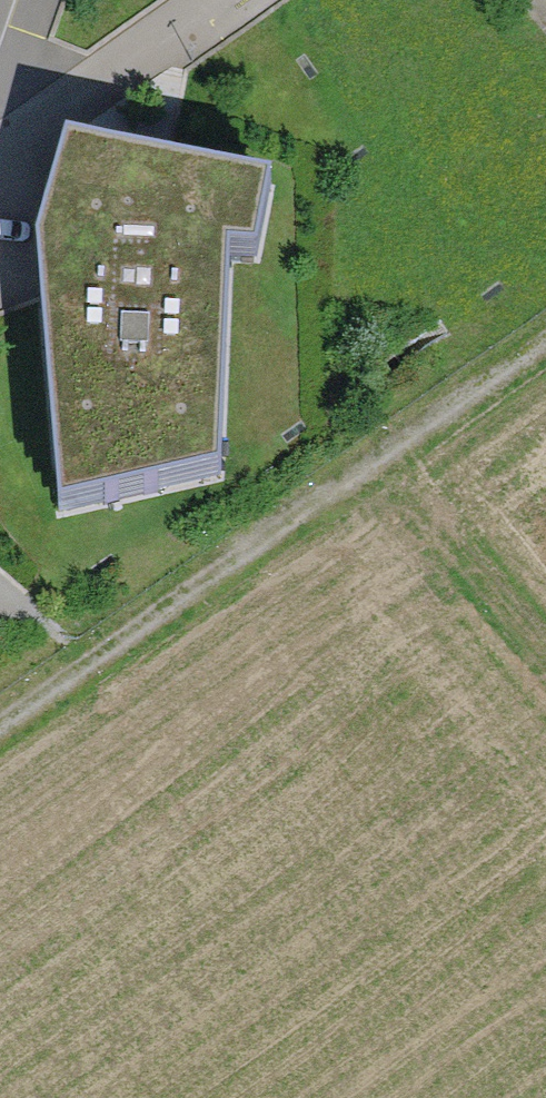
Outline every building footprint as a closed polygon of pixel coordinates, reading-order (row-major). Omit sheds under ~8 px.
[(270,183),(65,145),(34,244),(36,280),(38,300),(62,514),(216,472),(227,259),(259,257),(270,183)]
